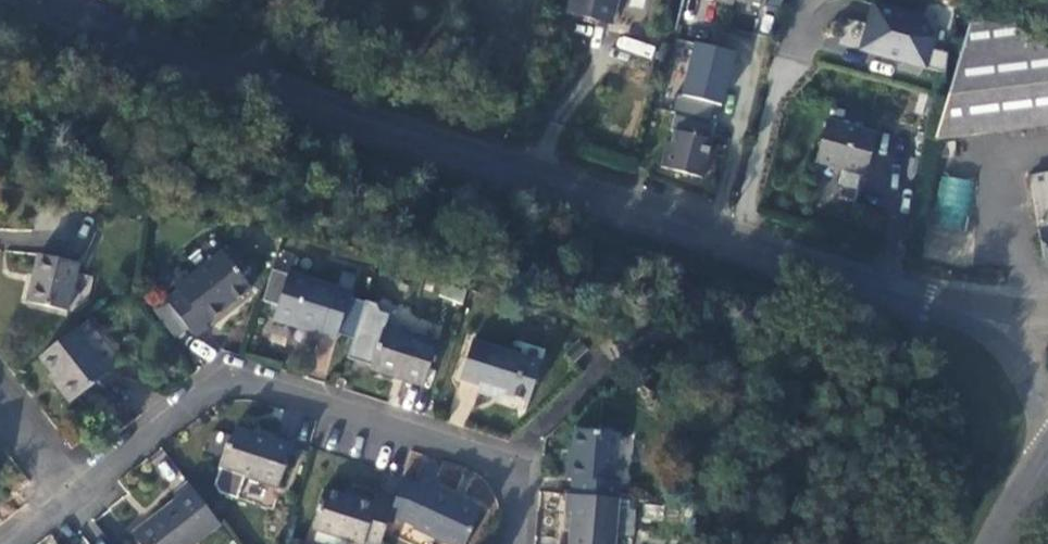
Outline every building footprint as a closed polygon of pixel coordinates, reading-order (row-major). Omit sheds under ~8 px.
[(571,13),(590,18),(616,25),(623,0),(575,0),(571,13)] [(921,18),(870,3),(857,52),(924,71),(933,39),(921,18)] [(1020,38),(1016,12),(989,20),(968,26),(933,139),(1047,124),(1047,34),(1020,38)] [(617,50),(652,58),(655,44),(620,36),(617,50)] [(928,67),(944,70),(948,51),(932,48),(928,67)] [(658,161),(698,173),(728,67),(687,56),(681,80),(685,82),(681,93),(677,92),(668,125),(672,126),(669,138),(664,137),(658,161)] [(853,193),(876,124),(828,112),(805,181),(830,187),(853,193)] [(939,175),(934,227),(967,230),(971,178),(939,175)] [(1044,269),(1047,268),(1047,177),(1031,180),(1044,269)] [(248,287),(221,253),(173,291),(175,294),(165,302),(187,331),(193,339),(207,329),(202,323),(248,287)] [(69,262),(35,254),(24,302),(64,311),(74,267),(68,266),(69,262)] [(334,340),(349,293),(288,274),(273,321),(334,340)] [(386,325),(389,315),(380,312),(376,304),(365,301),(347,359),(371,366),(370,369),(424,386),(438,342),(386,325)] [(165,302),(152,313),(174,340),(187,331),(165,302)] [(540,339),(551,351),(560,342),(568,350),(579,339),(561,320),(540,339)] [(108,373),(74,329),(36,358),(48,376),(46,378),(67,404),(108,373)] [(528,400),(539,364),(472,342),(460,378),(479,384),(476,391),(496,398),(498,390),(528,400)] [(277,486),(291,449),(273,443),(275,436),(255,428),(253,433),(233,427),(227,442),(225,441),(217,463),(218,464),(243,473),(277,486)] [(607,481),(610,433),(574,430),(572,461),(568,461),(566,480),(573,481),(572,496),(615,499),(616,481),(607,481)] [(243,473),(218,464),(213,479),(219,489),(234,495),(243,473)] [(395,503),(391,515),(415,526),(414,530),(446,543),(465,543),(479,511),(434,490),(433,493),(405,481),(395,503)] [(186,482),(175,492),(178,497),(133,534),(141,543),(195,543),(219,525),(186,482)] [(395,503),(377,498),(376,502),(323,487),(311,530),(352,543),(380,543),(391,515),(395,503)] [(615,499),(572,496),(562,495),(561,512),(572,513),(569,543),(615,543),(618,499),(615,499)]
